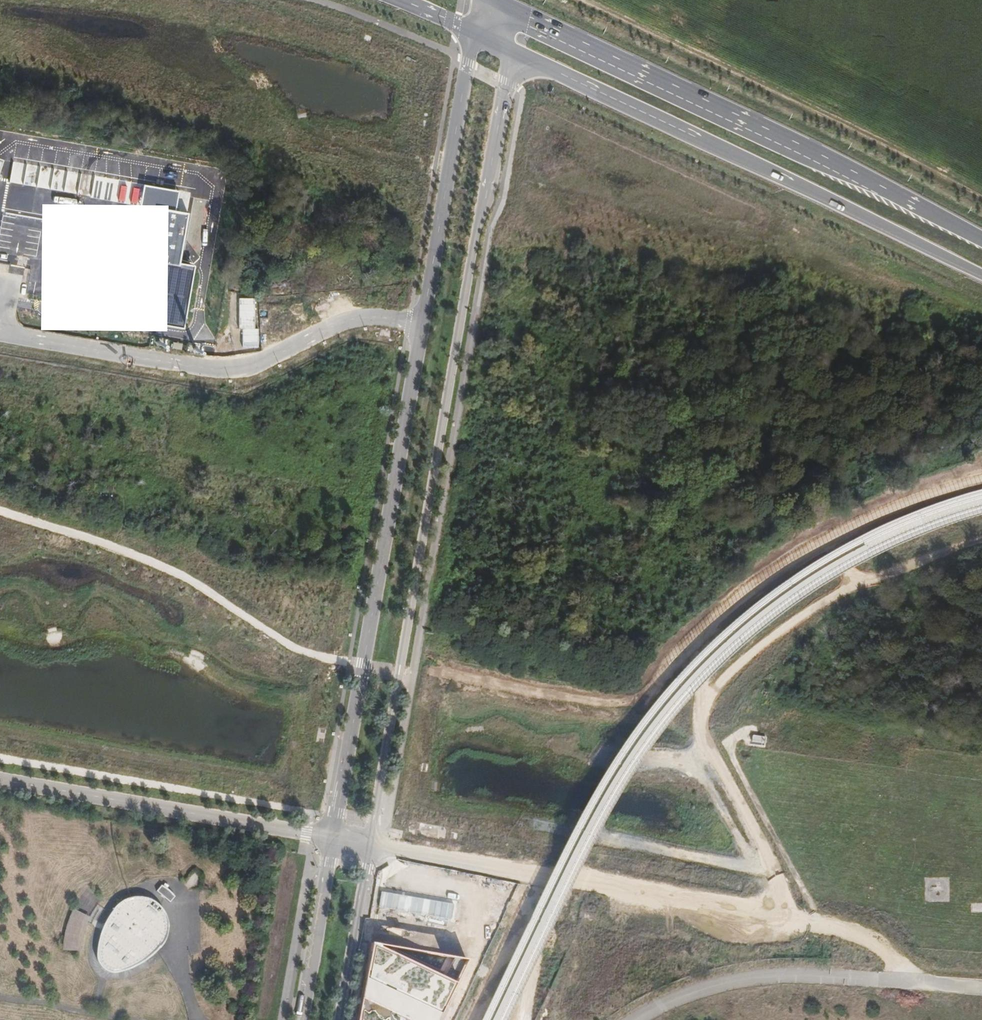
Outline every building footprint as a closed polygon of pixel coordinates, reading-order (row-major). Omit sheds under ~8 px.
[(84,248),(74,301),(138,312),(138,320),(183,328),(192,266),(180,262),(186,212),(174,210),(176,191),(145,185),(142,205),(155,207),(148,259),(84,248)] [(766,737),(752,735),(751,742),(765,744),(766,737)] [(159,886),(153,892),(167,903),(172,897),(170,894),(165,890),(159,886)] [(117,907),(111,915),(106,922),(103,930),(101,936),(99,942),(98,949),(97,954),(98,960),(100,965),(102,968),(106,971),(112,973),(116,974),(120,973),(126,972),(132,970),(142,964),(147,960),(152,954),(155,949),(158,944),(161,932),(162,924),(161,920),(160,917),(158,913),(156,909),(151,905),(146,902),(141,900),(136,899),(131,900),(126,901),(121,904),(117,907)] [(68,911),(66,949),(83,950),(85,912),(68,911)] [(469,960),(374,941),(360,1019),(440,1019),(469,960)]
